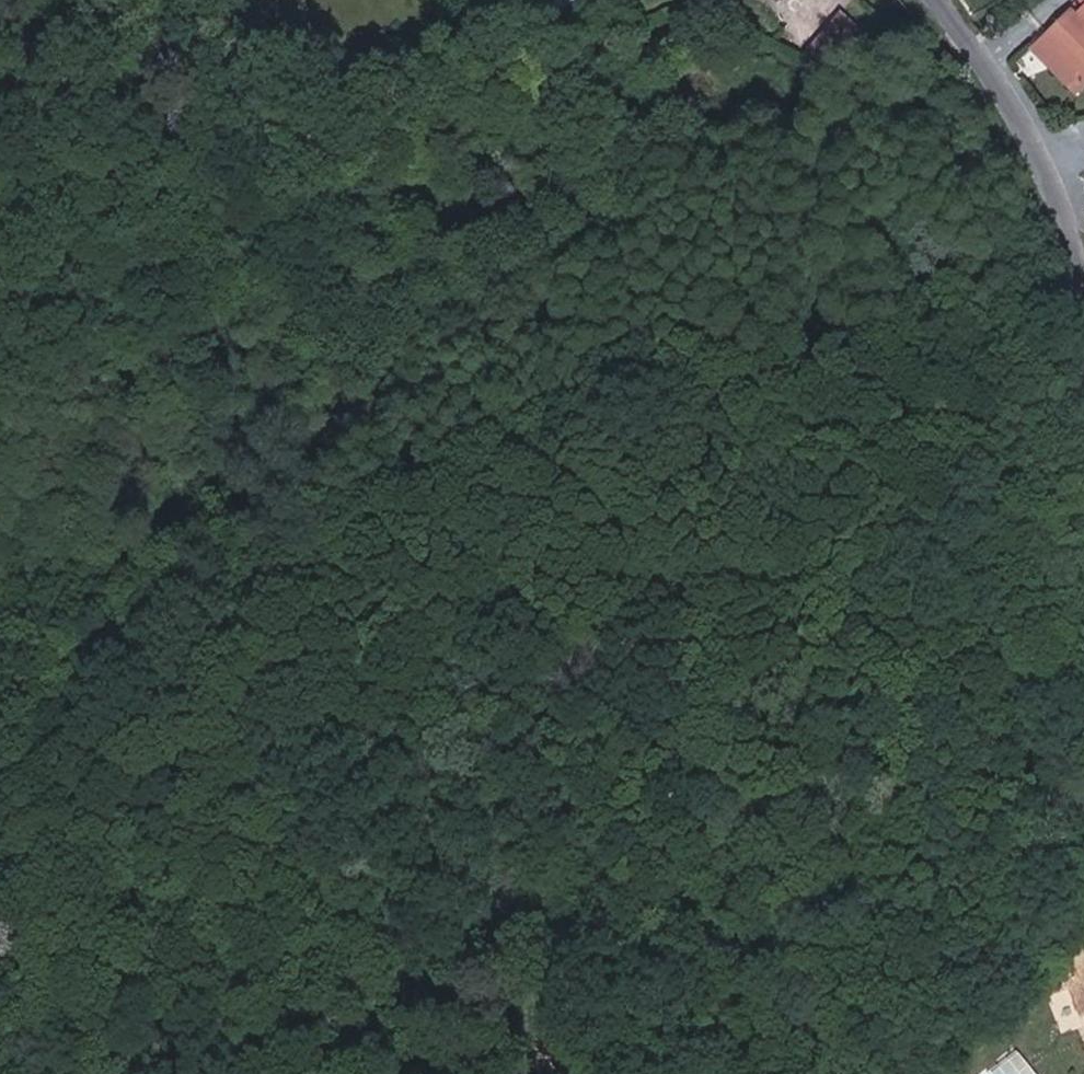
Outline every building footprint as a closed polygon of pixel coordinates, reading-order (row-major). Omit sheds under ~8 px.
[(1078,19),(1070,13),(1047,34),(1083,71),(1083,13),(1078,19)] [(1083,1032),(1083,960),(1082,957),(1029,981),(1017,987),(1028,1009),(1041,1003),(1066,993),(1083,1032)] [(1022,1050),(994,1073),(1042,1073),(1022,1050)]
